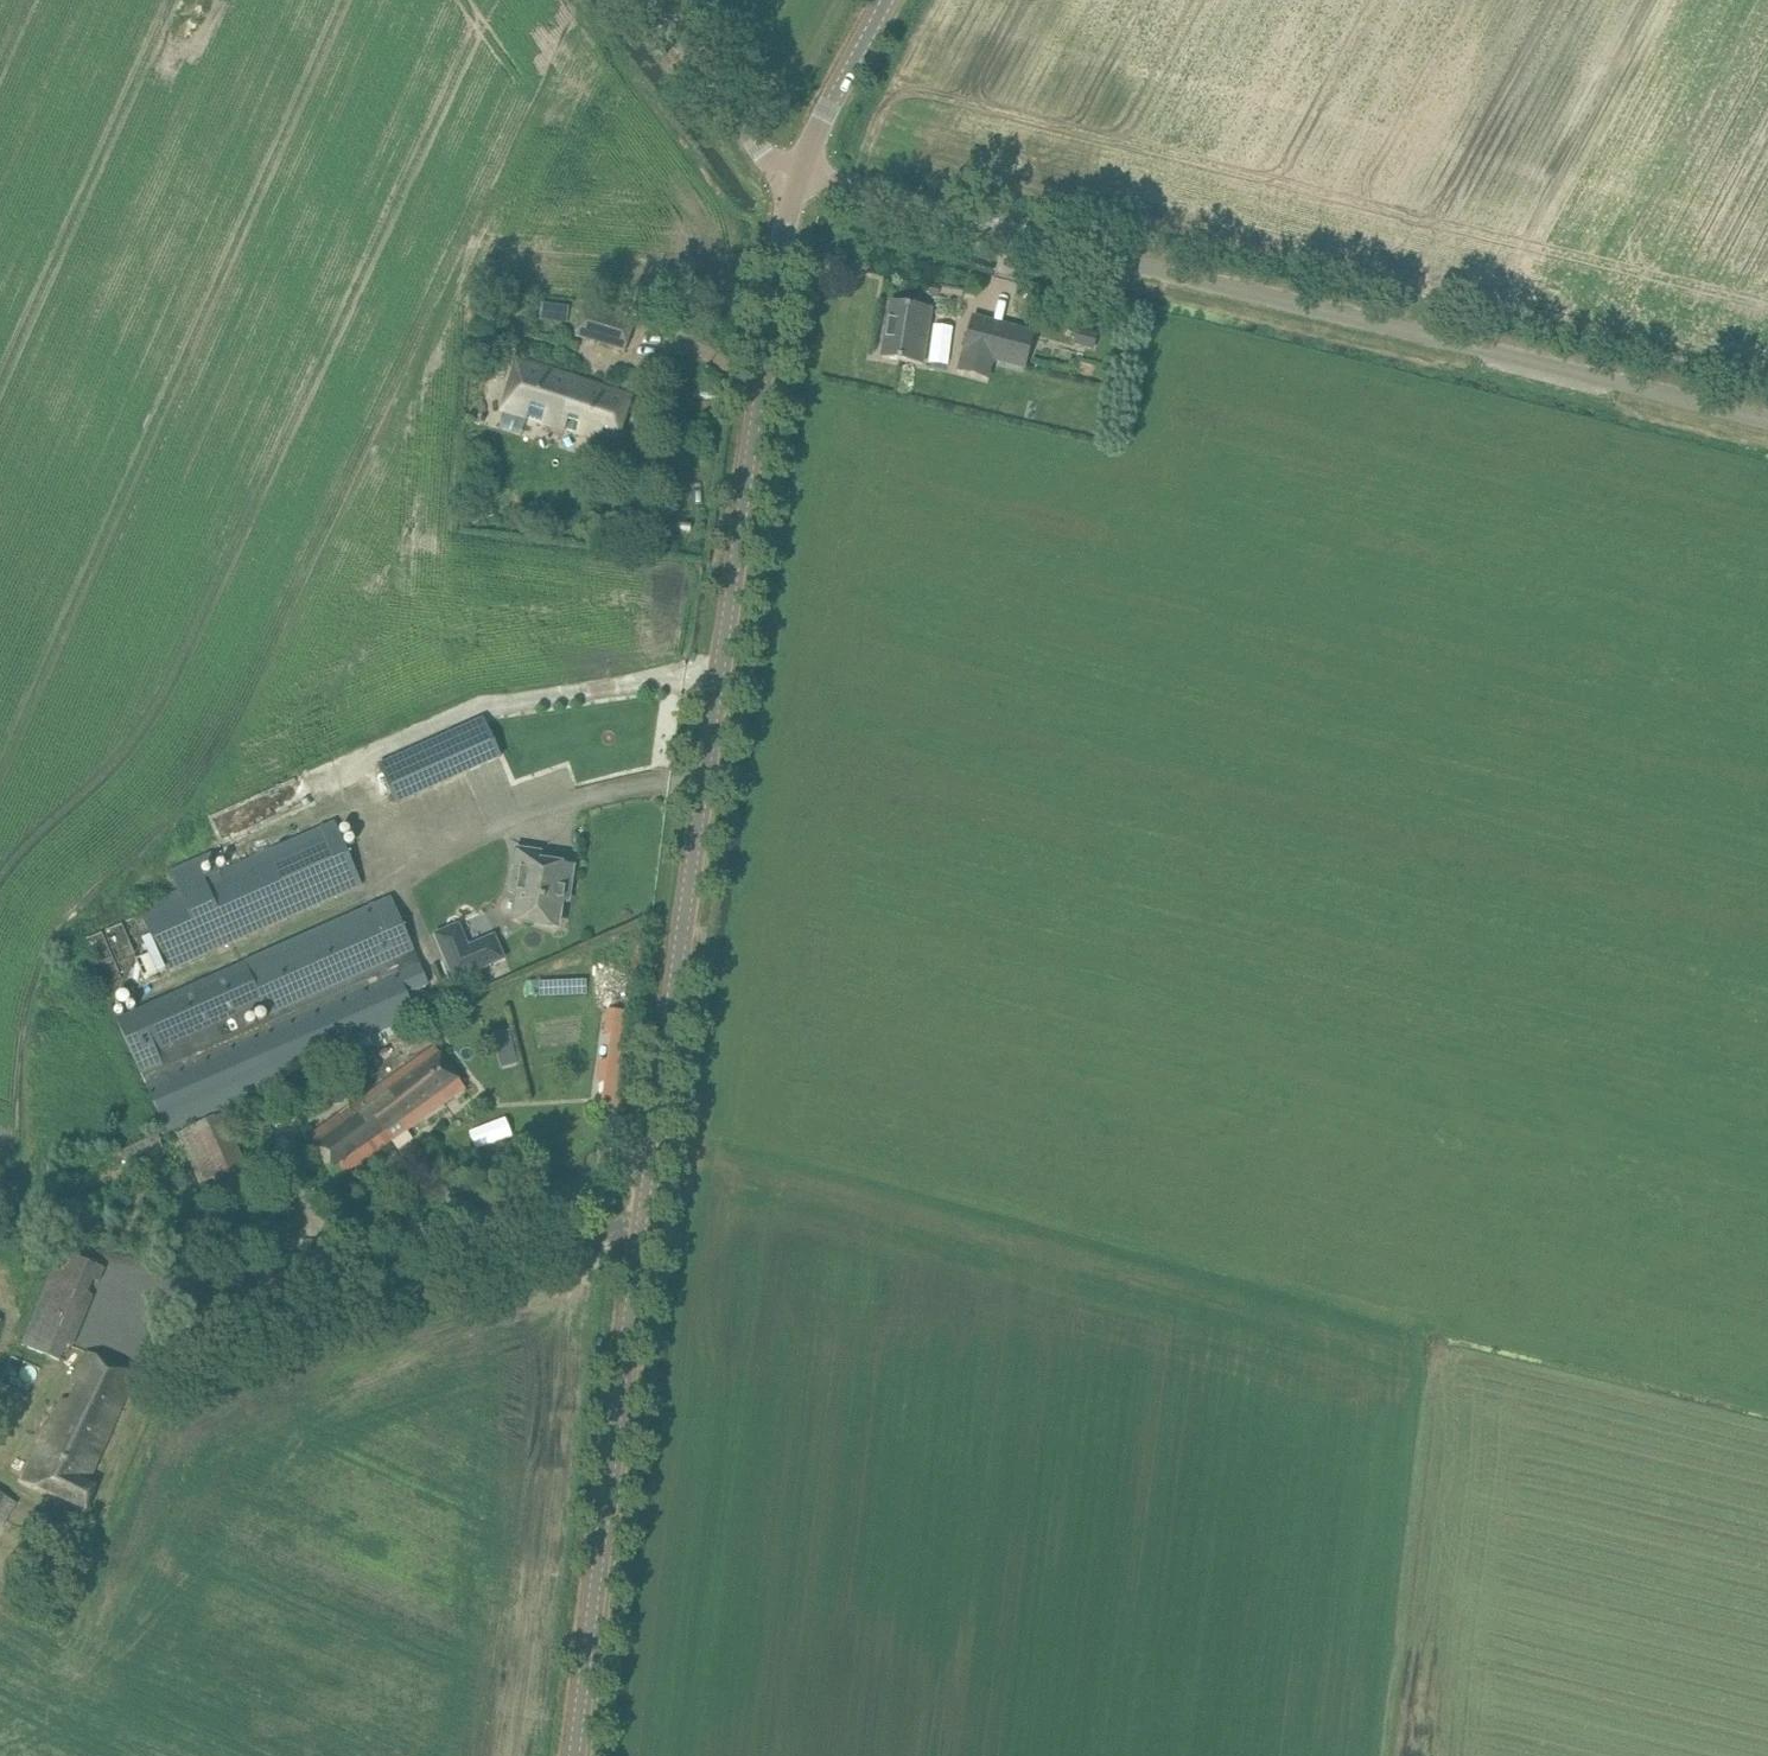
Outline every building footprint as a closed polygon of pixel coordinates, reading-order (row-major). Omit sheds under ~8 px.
[(883,357),(918,362),(927,308),(891,303),(883,357)] [(576,335),(626,350),(635,321),(585,305),(576,335)] [(1034,332),(974,316),(964,351),(1025,367),(1034,332)] [(520,359),(504,408),(617,445),(632,396),(520,359)] [(380,763),(397,803),(503,757),(485,717),(380,763)] [(211,852),(168,870),(177,890),(137,908),(164,972),(234,942),(363,885),(336,822),(220,873),(211,852)] [(525,881),(519,920),(558,926),(563,887),(569,888),(573,867),(537,862),(538,852),(521,849),(516,879),(525,881)] [(420,963),(393,897),(115,1019),(169,1133),(282,1083),(279,1077),(420,1015),(401,973),(420,963)] [(434,933),(454,981),(506,959),(495,933),(470,944),(461,922),(434,933)] [(636,1008),(613,1005),(609,1028),(615,1029),(611,1056),(605,1055),(602,1075),(627,1078),(636,1008)] [(491,1033),(499,1067),(518,1062),(510,1028),(491,1033)] [(437,1047),(364,1099),(394,1140),(466,1088),(437,1047)] [(364,1099),(307,1139),(337,1180),(394,1140),(364,1099)] [(192,1127),(237,1227),(268,1213),(223,1113),(192,1127)] [(105,1268),(61,1250),(25,1341),(62,1356),(67,1344),(73,1346),(93,1295),(89,1293),(94,1280),(99,1281),(105,1268)] [(68,1402),(30,1483),(86,1509),(96,1486),(86,1482),(135,1377),(124,1372),(131,1357),(103,1344),(97,1357),(89,1353),(75,1382),(83,1386),(74,1404),(68,1402)] [(0,1530),(17,1503),(0,1493),(0,1529),(0,1530)]
